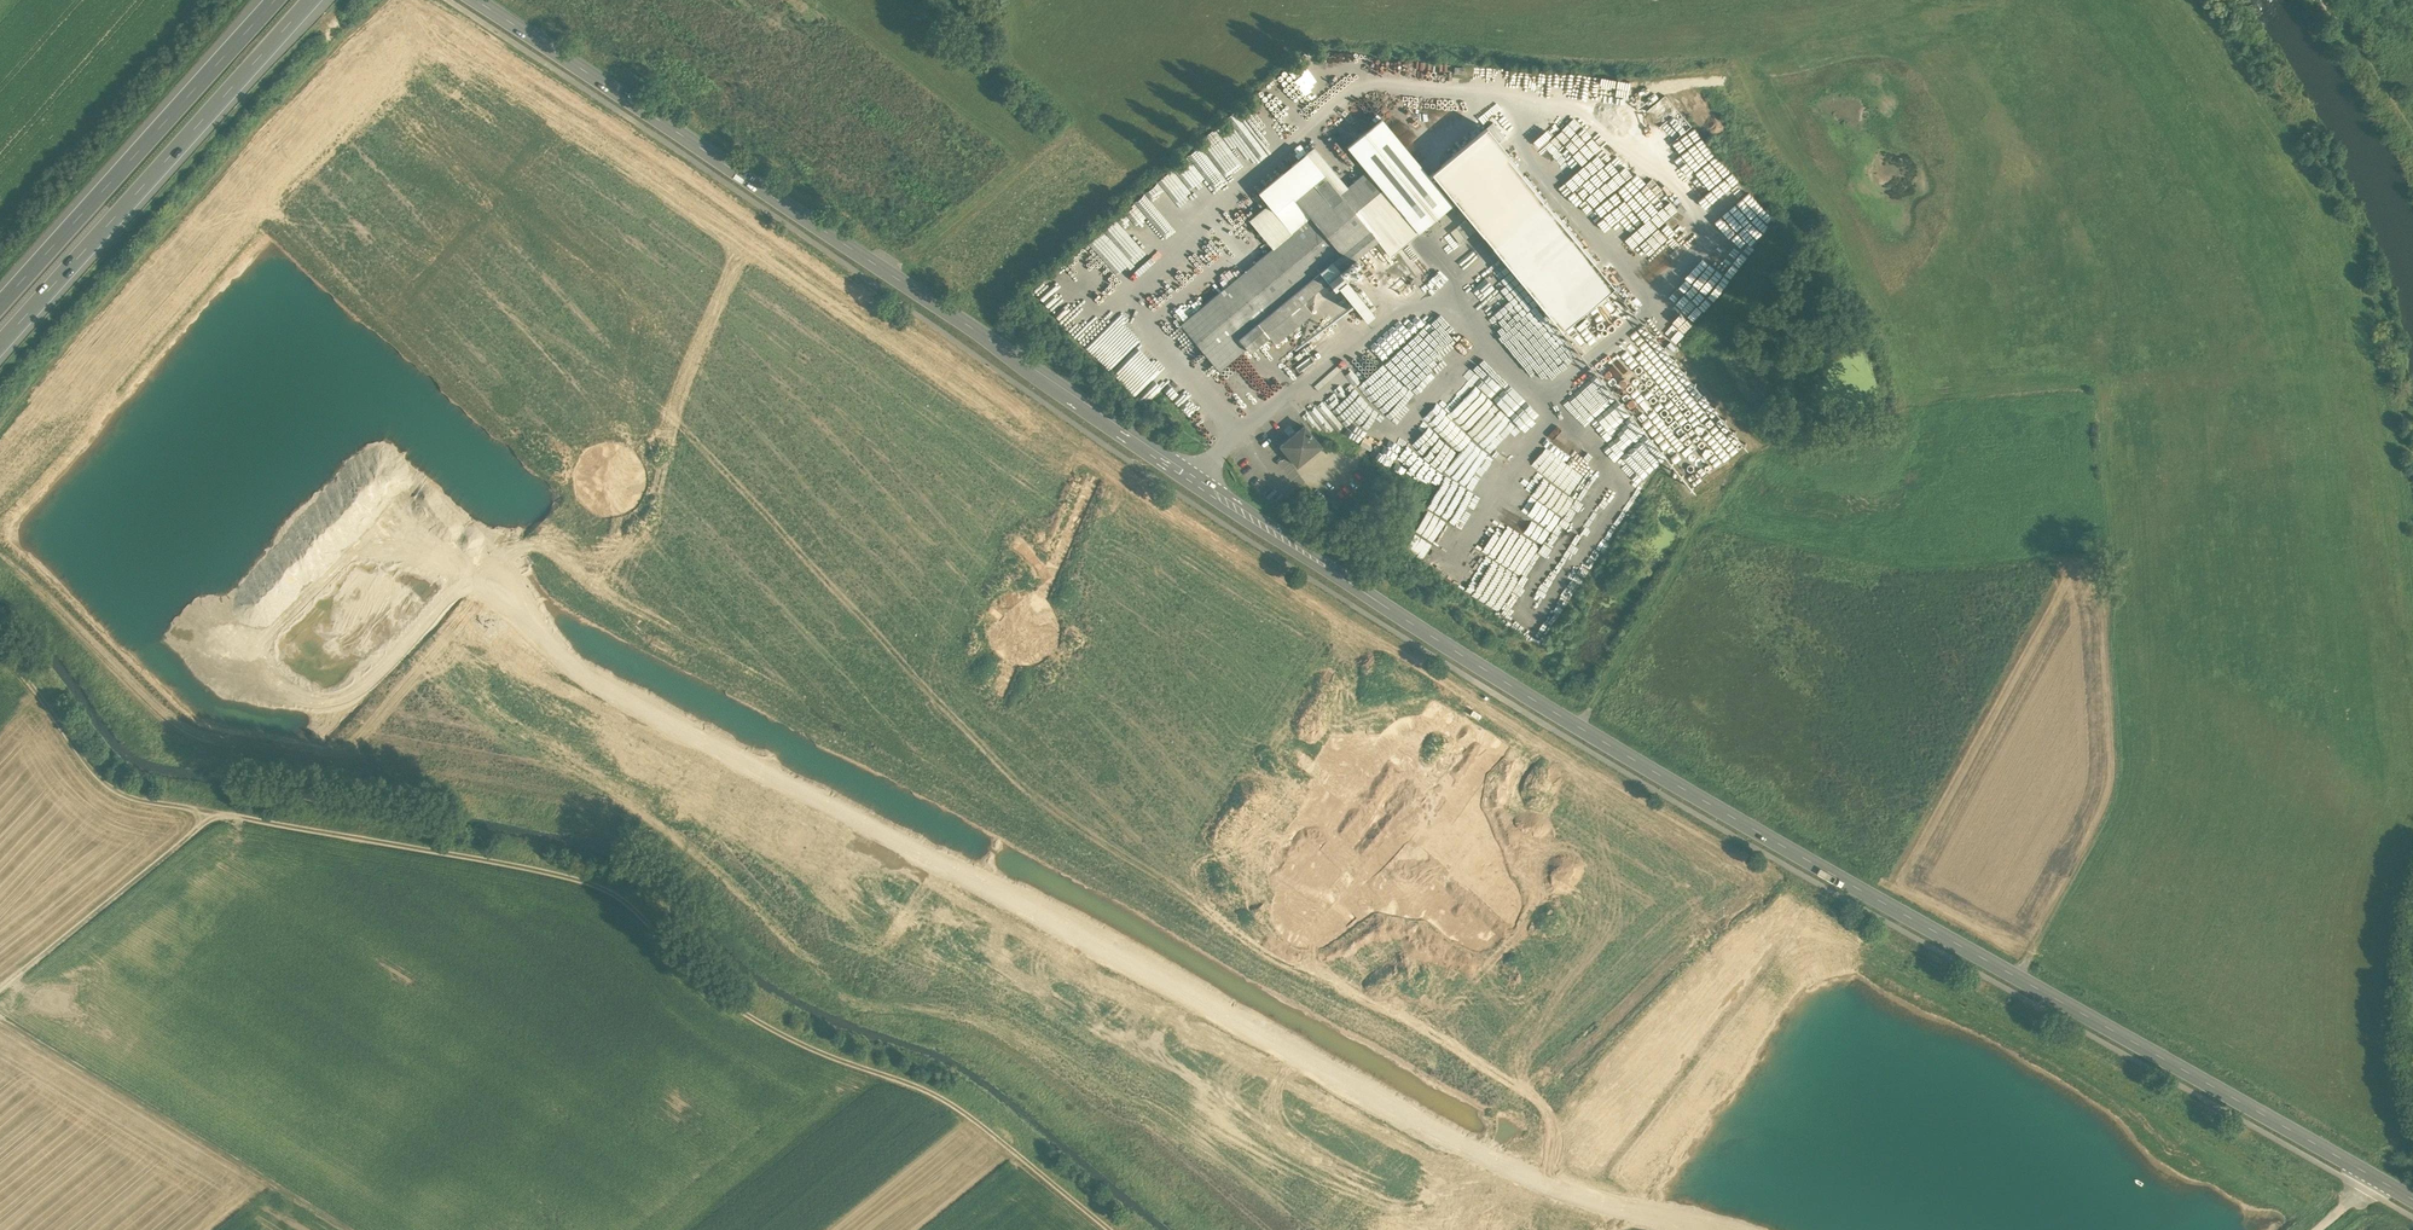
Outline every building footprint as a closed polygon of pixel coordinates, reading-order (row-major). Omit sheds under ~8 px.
[(1656,108),(1678,136),(1690,127),(1668,99),(1656,108)] [(1428,176),(1381,119),(1347,147),(1367,171),(1398,209),(1403,216),(1418,233),(1454,202),(1431,173),(1428,176)] [(1486,128),(1431,173),(1454,202),(1455,203),(1482,236),(1482,235),(1492,248),(1547,203),(1537,190),(1486,128)] [(1347,187),(1314,147),(1306,154),(1323,175),(1339,194),(1347,187)] [(1339,194),(1323,175),(1276,214),(1292,233),(1273,249),(1180,325),(1219,372),(1247,348),(1250,352),(1269,337),(1275,345),(1313,314),(1303,302),(1327,282),(1334,290),(1338,286),(1365,320),(1373,314),(1345,280),(1339,273),(1377,241),(1390,256),(1418,233),(1403,216),(1398,220),(1392,213),(1398,209),(1367,171),(1347,187),(1339,194)] [(1107,227),(1091,240),(1095,246),(1108,253),(1116,262),(1129,269),(1154,248),(1170,218),(1168,216),(1175,210),(1167,201),(1170,196),(1162,187),(1169,174),(1109,223),(1107,227)] [(1617,287),(1547,203),(1492,248),(1562,332),(1617,287)] [(1268,205),(1249,220),(1273,249),(1292,233),(1276,214),(1268,205)] [(1403,216),(1398,209),(1392,213),(1398,220),(1403,216)] [(1142,344),(1112,373),(1141,402),(1152,391),(1155,394),(1163,386),(1156,379),(1167,369),(1142,344)] [(1304,426),(1280,446),(1297,466),(1321,447),(1304,426)] [(1501,608),(1515,578),(1483,562),(1468,593),(1501,608)]
